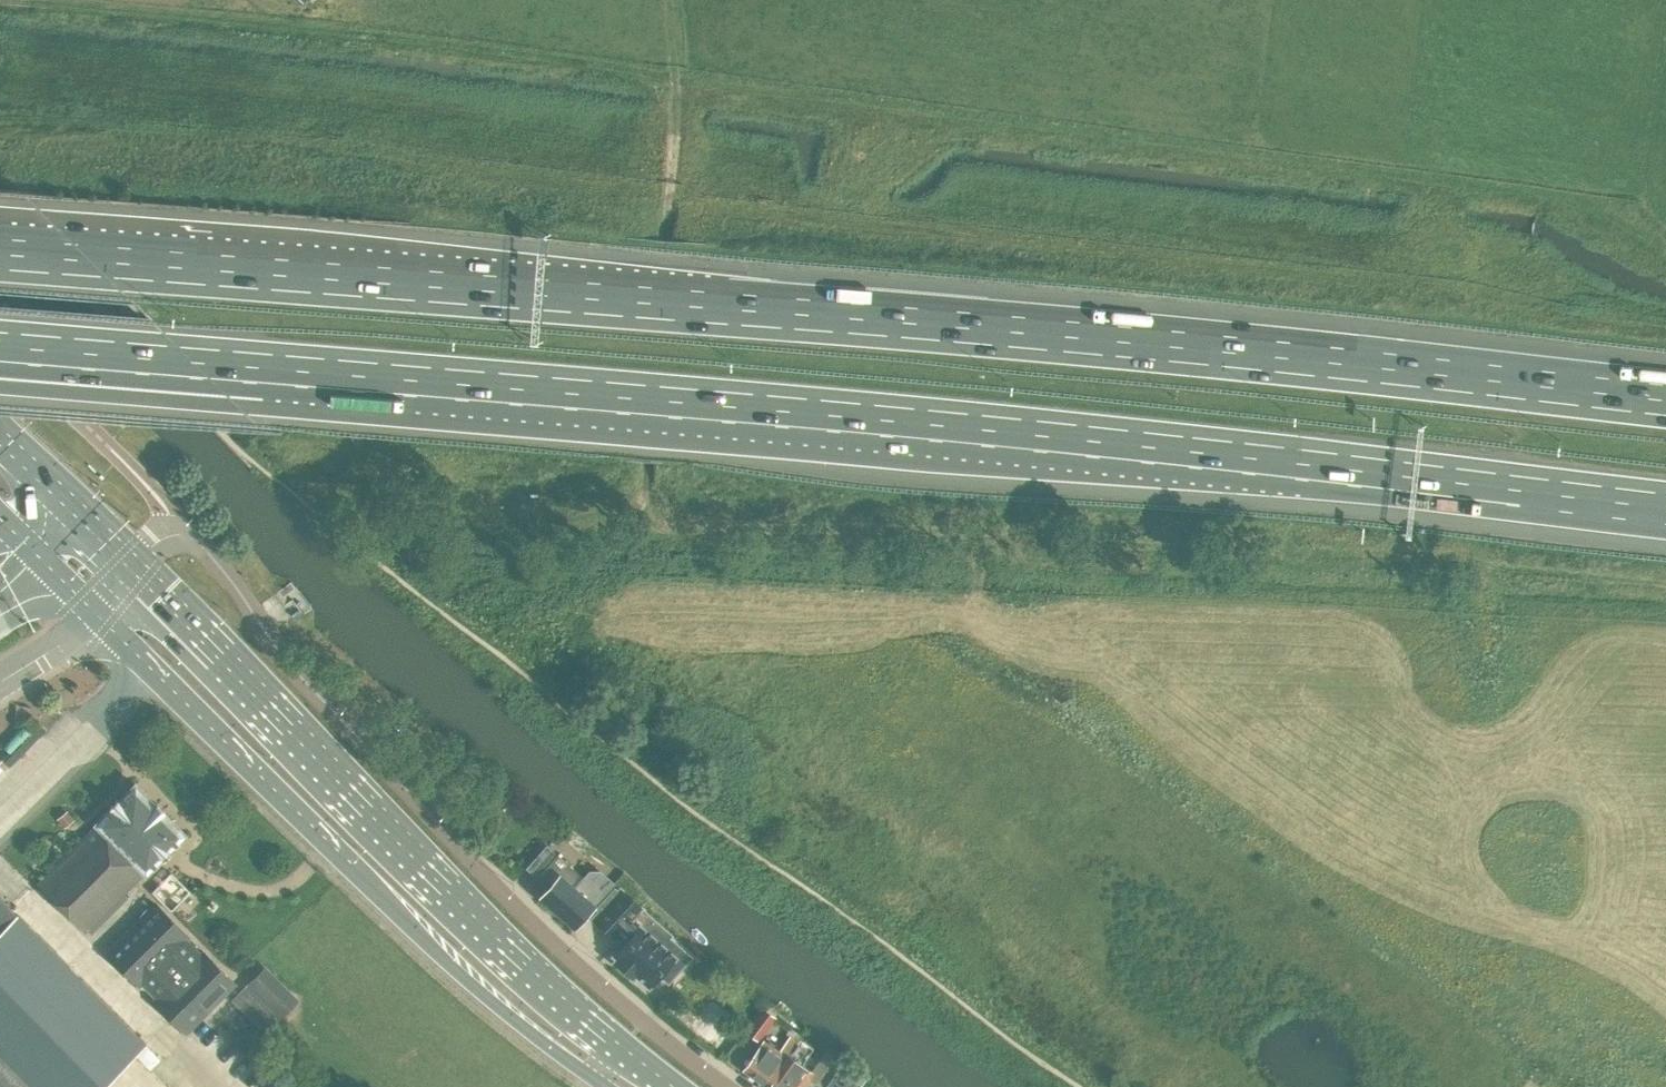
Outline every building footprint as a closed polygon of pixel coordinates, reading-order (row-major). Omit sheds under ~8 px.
[(33,731),(4,761),(9,766),(39,736),(33,731)] [(94,822),(96,824),(37,883),(85,930),(144,872),(146,874),(186,833),(135,783),(94,822)] [(590,869),(583,875),(557,853),(537,876),(547,886),(539,895),(575,926),(596,903),(615,882),(601,869),(590,869)] [(171,871),(151,891),(171,911),(191,891),(171,871)] [(628,920),(640,906),(620,889),(595,918),(615,936),(616,934),(624,942),(615,953),(619,957),(616,960),(632,975),(635,971),(649,983),(659,971),(668,978),(688,955),(667,936),(659,945),(639,927),(638,929),(628,920)] [(136,1054),(150,1068),(154,1065),(161,1058),(146,1043),(18,913),(17,913),(0,896),(0,1021),(17,1037),(0,1054),(0,1086),(102,1086),(136,1054)] [(238,985),(215,962),(188,935),(189,935),(156,901),(106,951),(139,985),(139,984),(166,1011),(188,1033),(238,985)] [(296,1000),(265,968),(249,984),(280,1015),(296,1000)] [(761,1005),(742,1031),(755,1041),(775,1014),(761,1005)] [(17,1037),(0,1021),(0,1054),(17,1037)] [(742,1069),(765,1086),(798,1040),(789,1034),(780,1047),(765,1036),(742,1069)] [(765,1086),(768,1086),(800,1086),(813,1069),(802,1062),(811,1049),(798,1040),(765,1086)] [(837,1068),(823,1086),(859,1086),(861,1084),(837,1068)]
